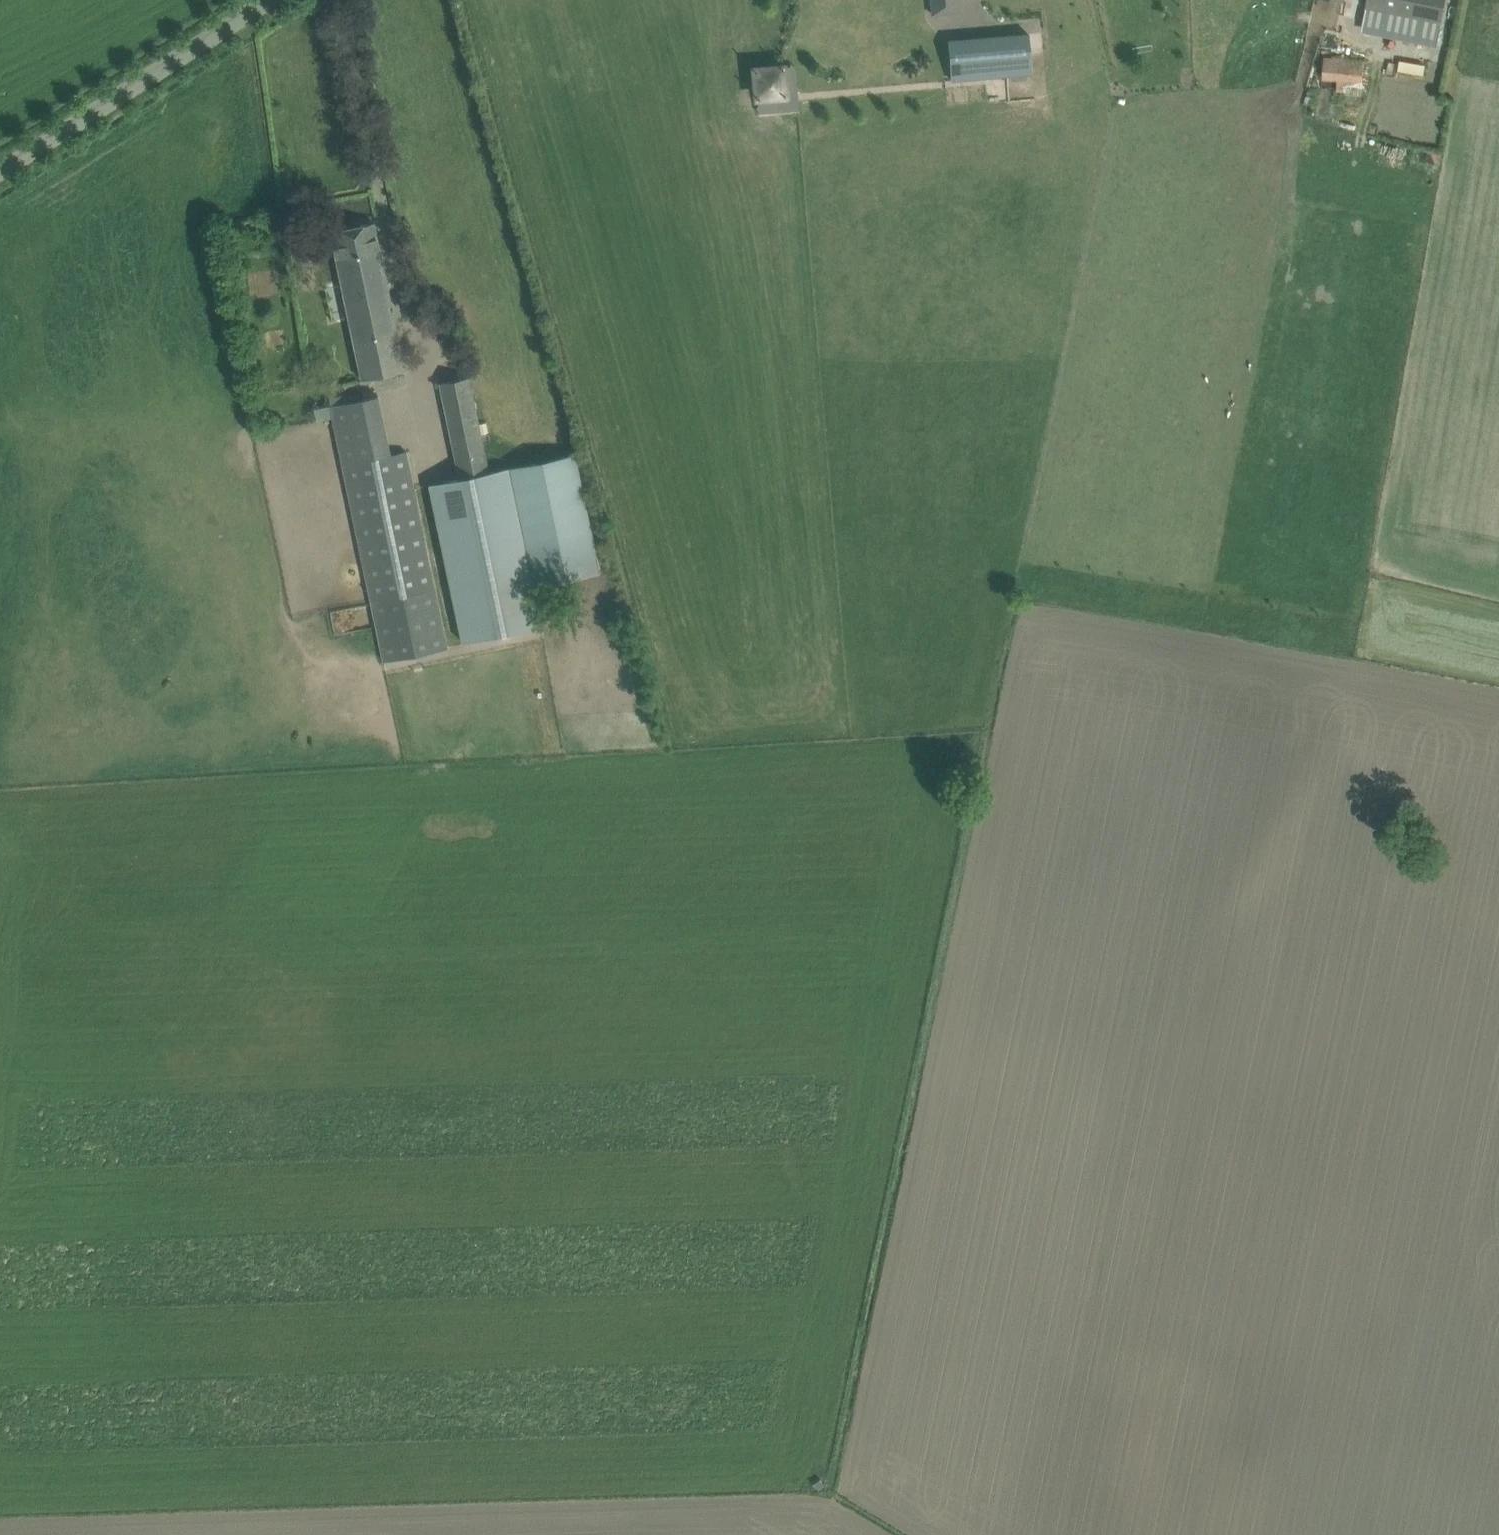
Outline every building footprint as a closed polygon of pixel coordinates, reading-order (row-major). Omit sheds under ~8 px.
[(933,18),(961,16),(959,0),(931,0),(933,18)] [(1407,0),(1367,0),(1366,6),(1404,13),(1407,0)] [(1446,0),(1407,0),(1404,13),(1442,21),(1446,0)] [(952,81),(1032,74),(1028,34),(949,41),(952,81)] [(1363,83),(1365,60),(1324,57),(1322,79),(1363,83)] [(783,67),(755,69),(758,97),(785,94),(783,67)] [(297,189),(284,191),(286,204),(300,201),(297,189)] [(404,371),(378,242),(374,223),(331,232),(362,379),(404,371)] [(458,478),(429,485),(462,641),(542,625),(534,586),(600,573),(575,453),(509,467),(489,471),(485,452),(484,452),(468,377),(441,383),(456,457),(455,458),(458,478)] [(378,396),(330,406),(384,662),(447,648),(435,589),(407,451),(390,454),(378,396)]
